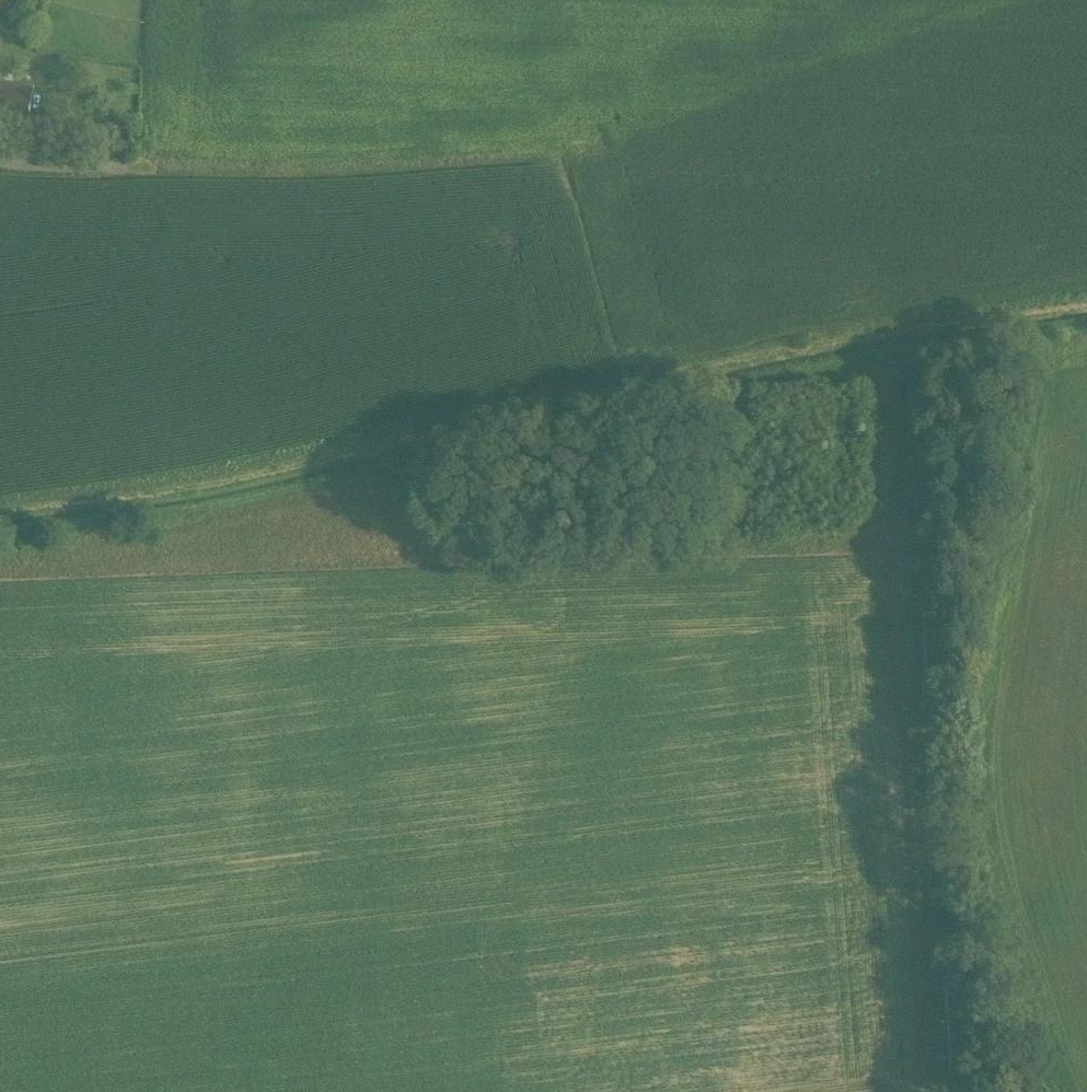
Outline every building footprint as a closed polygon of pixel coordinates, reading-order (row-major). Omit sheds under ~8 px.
[(33,86),(0,83),(0,133),(28,137),(33,86)]
